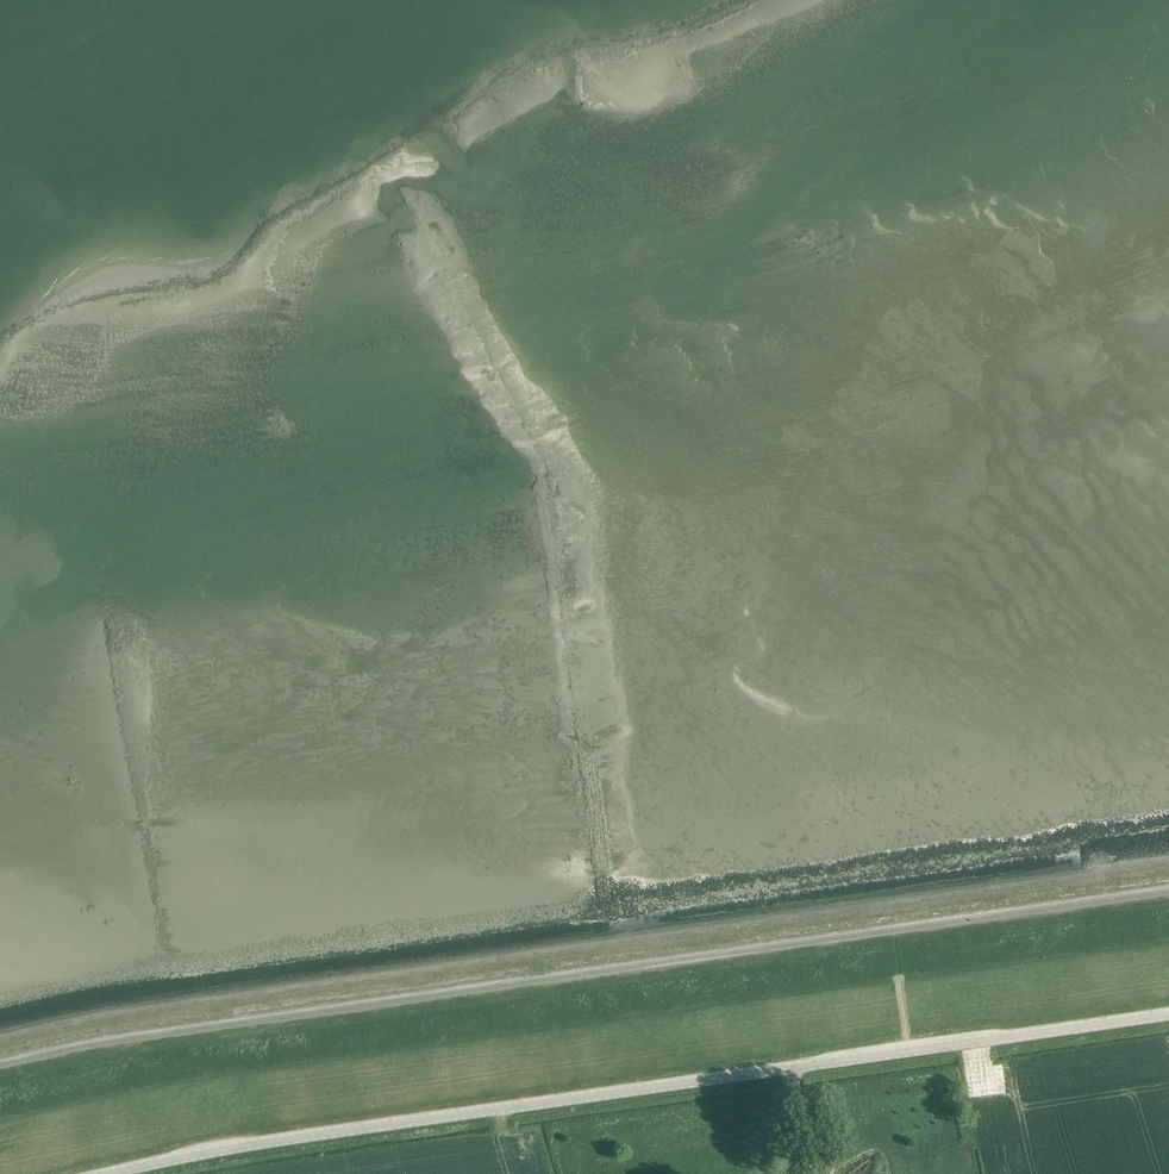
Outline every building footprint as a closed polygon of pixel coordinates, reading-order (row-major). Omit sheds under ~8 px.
[(975,1159),(968,1147),(953,1156),(960,1168),(975,1159)]
